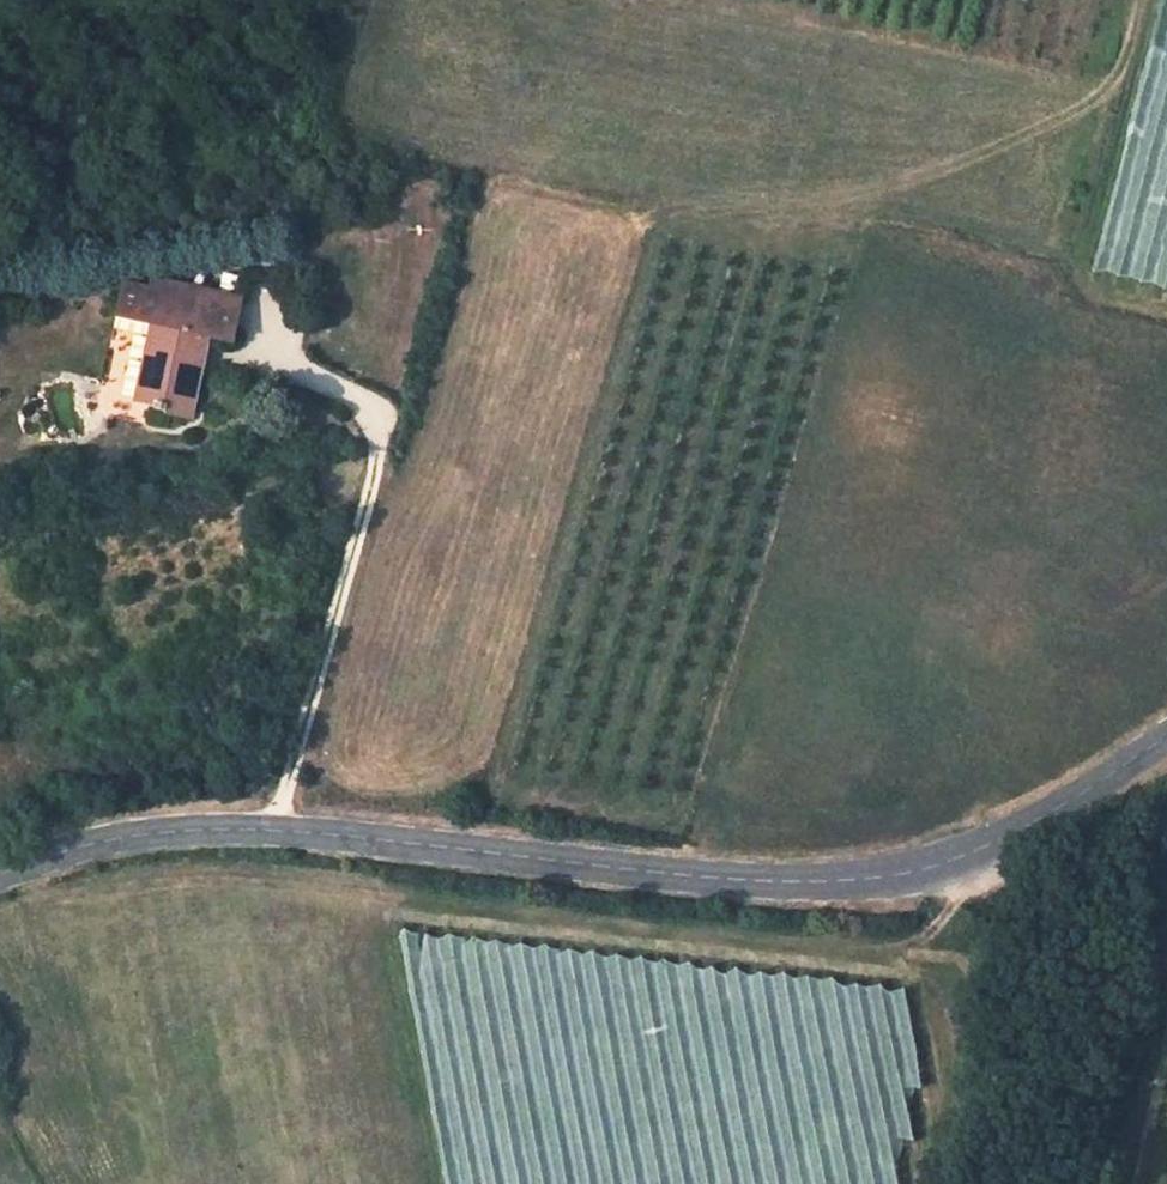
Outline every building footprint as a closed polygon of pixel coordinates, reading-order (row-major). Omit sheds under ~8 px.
[(189,415),(208,326),(182,320),(180,330),(153,324),(136,399),(164,406),(164,409),(189,415)]
